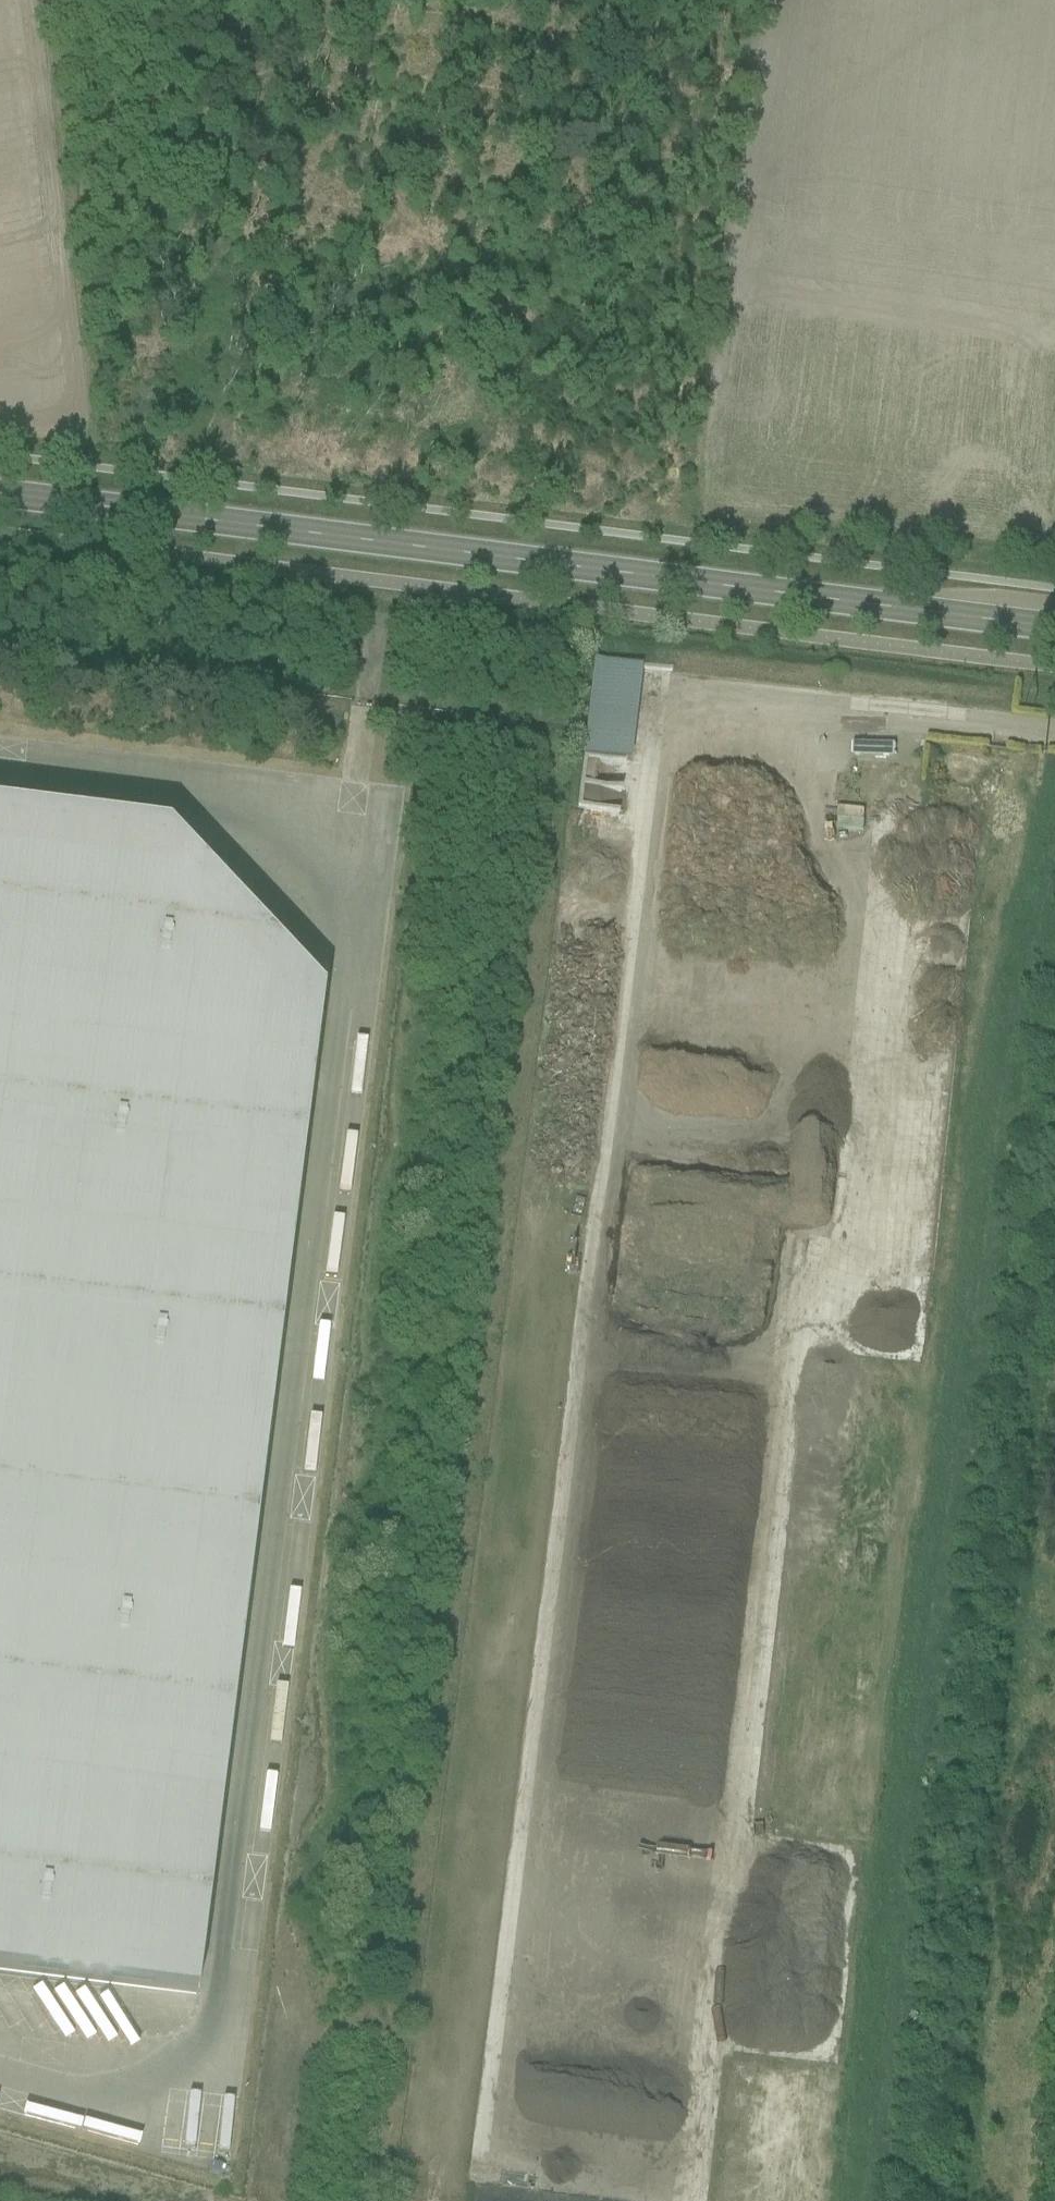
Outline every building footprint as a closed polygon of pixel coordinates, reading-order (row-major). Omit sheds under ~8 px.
[(852,756),(894,758),(895,745),(852,743),(852,756)] [(195,1994),(321,995),(167,830),(0,809),(0,1970),(195,1994)] [(166,2097),(164,2151),(210,2153),(212,2099),(166,2097)]
